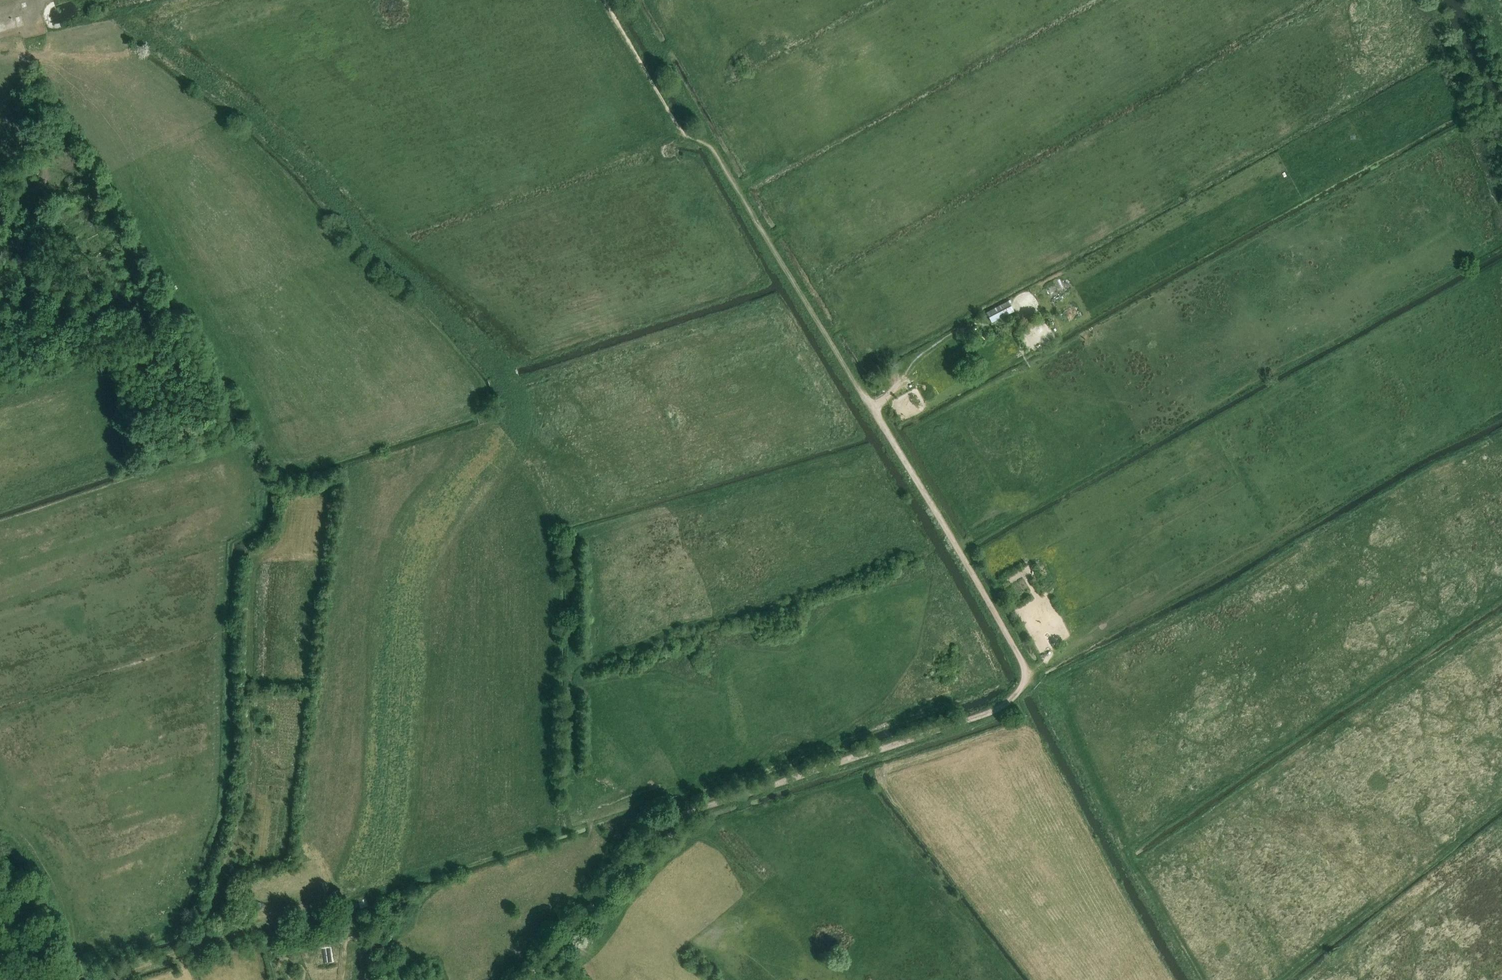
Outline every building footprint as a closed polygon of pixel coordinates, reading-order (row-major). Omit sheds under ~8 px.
[(1008,301),(986,312),(992,322),(1013,311),(1008,301)] [(228,906),(230,916),(241,914),(239,904),(228,906)]
